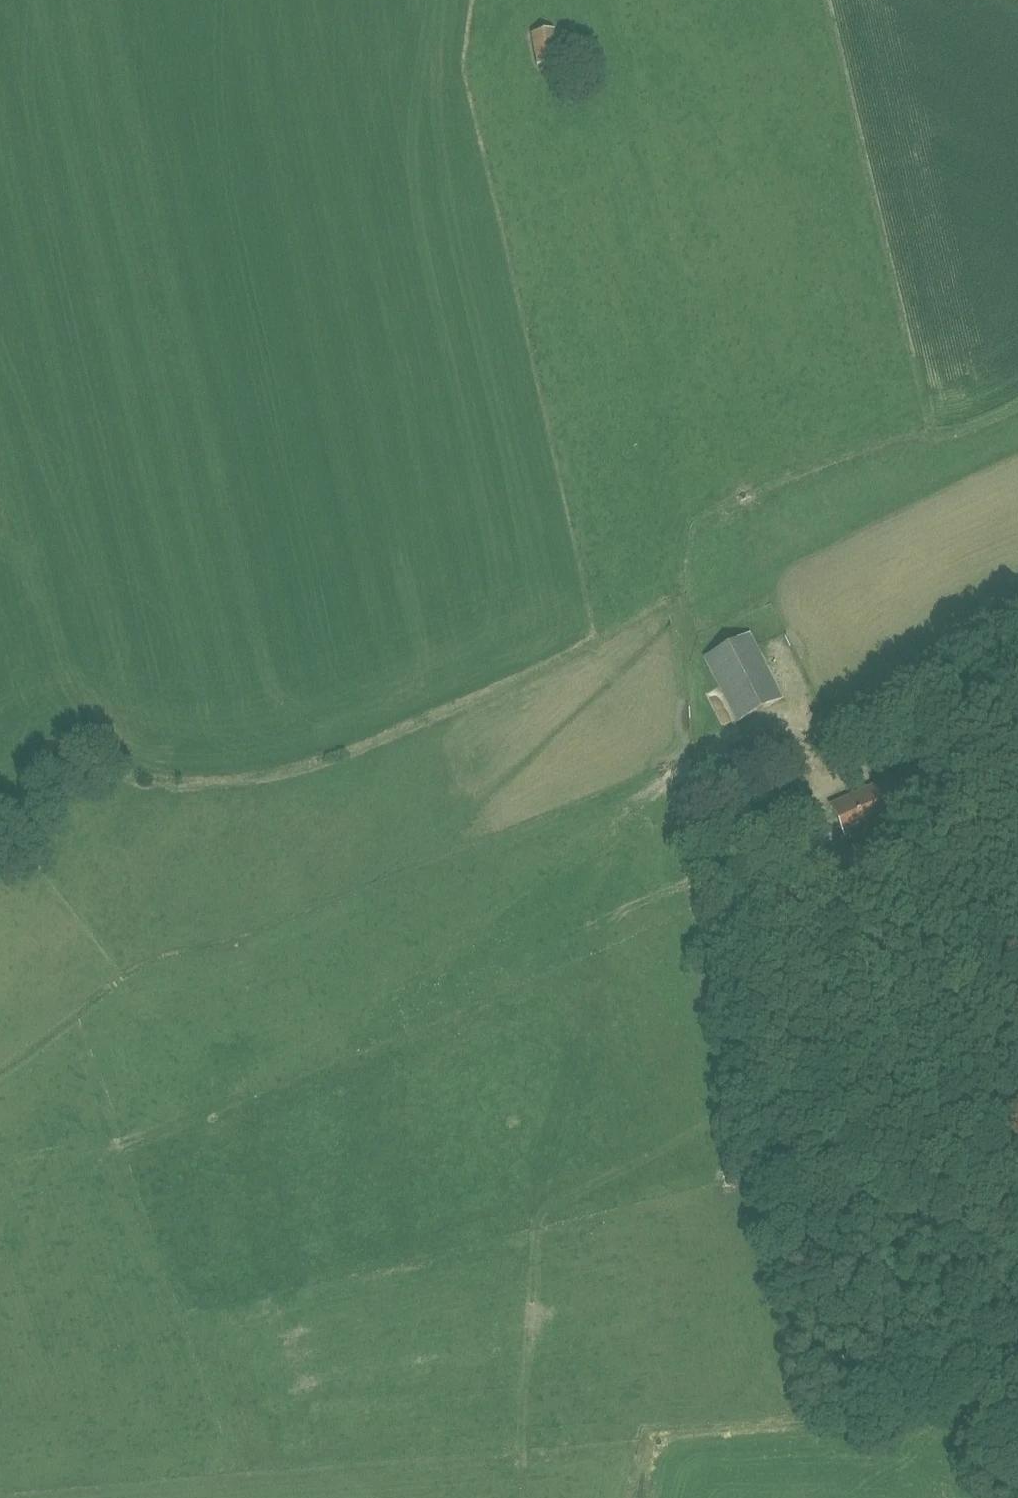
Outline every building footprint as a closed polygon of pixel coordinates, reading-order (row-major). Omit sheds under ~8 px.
[(537,65),(559,61),(554,31),(532,35),(537,65)] [(738,722),(782,699),(749,635),(705,658),(738,722)] [(846,842),(940,799),(924,763),(830,806),(846,842)]
